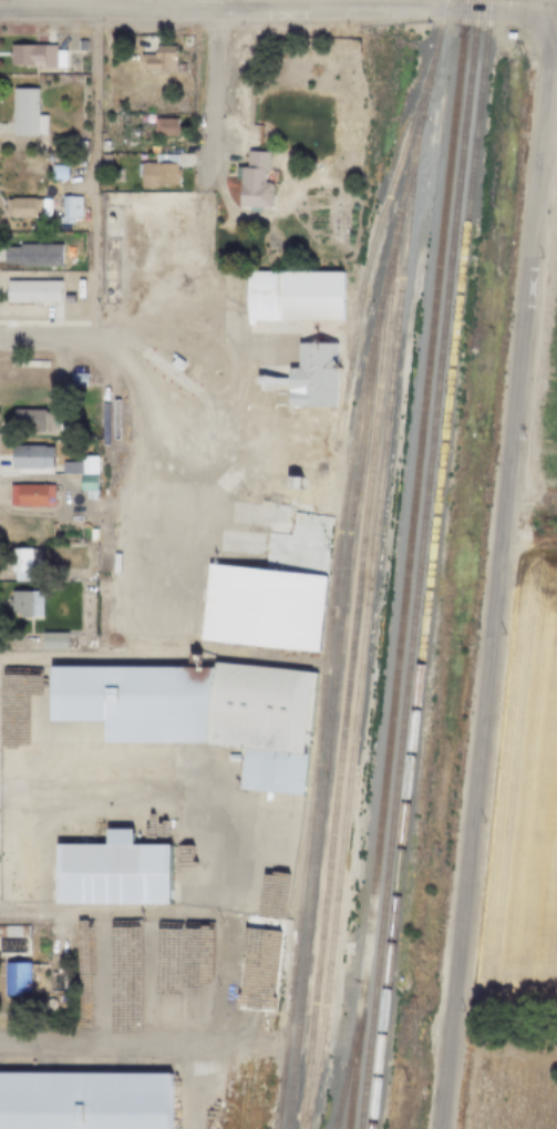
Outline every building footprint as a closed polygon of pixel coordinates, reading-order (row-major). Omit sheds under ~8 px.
[(78,40),(86,40),(86,54),(78,53),(78,40)] [(8,65),(9,54),(9,44),(54,44),(54,49),(65,49),(65,68),(33,68),(33,65),(8,65)] [(156,45),(176,45),(176,69),(156,69),(156,68),(135,68),(135,52),(156,53),(156,45)] [(45,114),(45,134),(30,134),(11,134),(11,88),(37,88),(37,114),(45,114)] [(153,117),(176,117),(176,135),(153,135),(153,117)] [(100,151),(100,140),(109,140),(109,151),(100,151)] [(85,167),(69,166),(69,150),(86,150),(85,167)] [(272,207),(255,207),(239,207),(239,167),(246,167),(246,151),(268,151),(268,170),(264,170),(264,182),(272,182),(272,207)] [(136,163),(147,163),(154,163),(154,154),(176,154),(176,168),(178,168),(178,177),(175,177),(175,185),(147,185),(147,189),(140,189),(140,181),(140,176),(136,176),(136,163)] [(51,164),(66,165),(66,179),(50,179),(51,164)] [(61,196),(81,196),(80,216),(61,216),(61,196)] [(11,217),(11,215),(4,215),(4,198),(11,198),(11,197),(34,197),(34,198),(51,198),(51,216),(39,215),(39,217),(11,217)] [(18,247),(18,244),(61,244),(61,266),(18,265),(18,263),(3,263),(3,247),(18,247)] [(246,271),(341,271),(341,320),(246,319),(246,271)] [(4,279),(60,280),(60,302),(4,302),(4,279)] [(297,342),(337,342),(337,407),(305,407),(287,407),(287,390),(256,390),(256,377),(287,377),(287,368),(297,368),(297,342)] [(175,356),(185,363),(178,371),(168,363),(175,356)] [(70,372),(87,372),(87,387),(70,387),(70,372)] [(50,412),(50,430),(43,430),(43,432),(12,432),(12,409),(43,409),(43,412),(50,412)] [(43,447),(51,447),(51,468),(43,468),(43,469),(11,469),(11,444),(43,444),(43,447)] [(80,490),(80,474),(78,474),(79,456),(97,456),(97,468),(97,500),(82,500),(82,490),(80,490)] [(285,475),(299,475),(299,490),(285,490),(285,475)] [(47,497),(45,505),(17,505),(17,484),(33,484),(52,484),(52,497),(47,497)] [(206,563),(260,568),(265,533),(264,533),(267,502),(283,504),(283,501),(308,504),(307,513),(332,516),(317,653),(252,646),(252,645),(199,640),(206,563)] [(31,572),(31,582),(13,582),(13,572),(9,572),(10,547),(34,548),(34,572),(31,572)] [(6,598),(9,598),(10,592),(41,592),(41,618),(9,618),(9,606),(6,606),(6,598)] [(204,743),(101,742),(102,721),(48,721),(48,667),(213,667),(214,663),(249,666),(313,673),(301,796),(238,790),(241,748),(204,743)] [(103,844),(104,829),(131,830),(131,844),(167,844),(167,905),(54,905),(54,844),(103,844)] [(243,915),(290,920),(280,1015),(233,1009),(243,915)] [(28,938),(0,938),(0,925),(29,925),(28,938)] [(4,963),(30,963),(30,997),(3,997),(4,963)] [(165,1076),(164,1128),(0,1128),(0,1075),(165,1076)]
